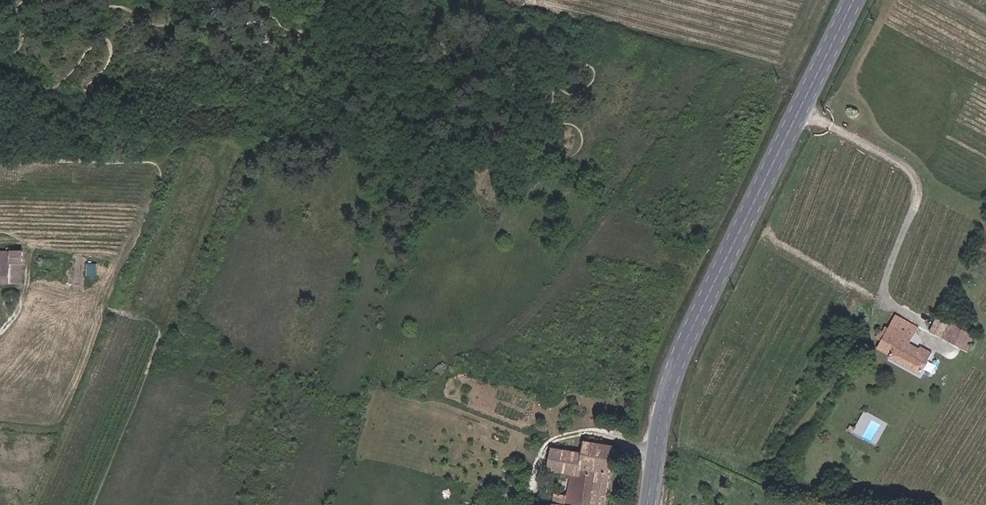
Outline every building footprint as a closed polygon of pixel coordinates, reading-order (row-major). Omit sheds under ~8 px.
[(14,288),(14,272),(18,272),(19,276),(24,275),(24,272),(26,271),(27,261),(0,260),(0,294),(19,294),(20,288),(14,288)] [(923,348),(921,349),(912,345),(918,328),(896,317),(888,334),(881,335),(879,340),(883,344),(878,351),(921,374),(933,353),(923,348)] [(976,335),(959,328),(937,319),(931,332),(970,348),(976,335)] [(608,461),(598,460),(600,448),(583,445),(581,457),(550,452),(547,473),(560,475),(558,497),(553,496),(552,504),(604,504),(608,461)] [(598,460),(608,461),(609,449),(600,448),(598,460)]
